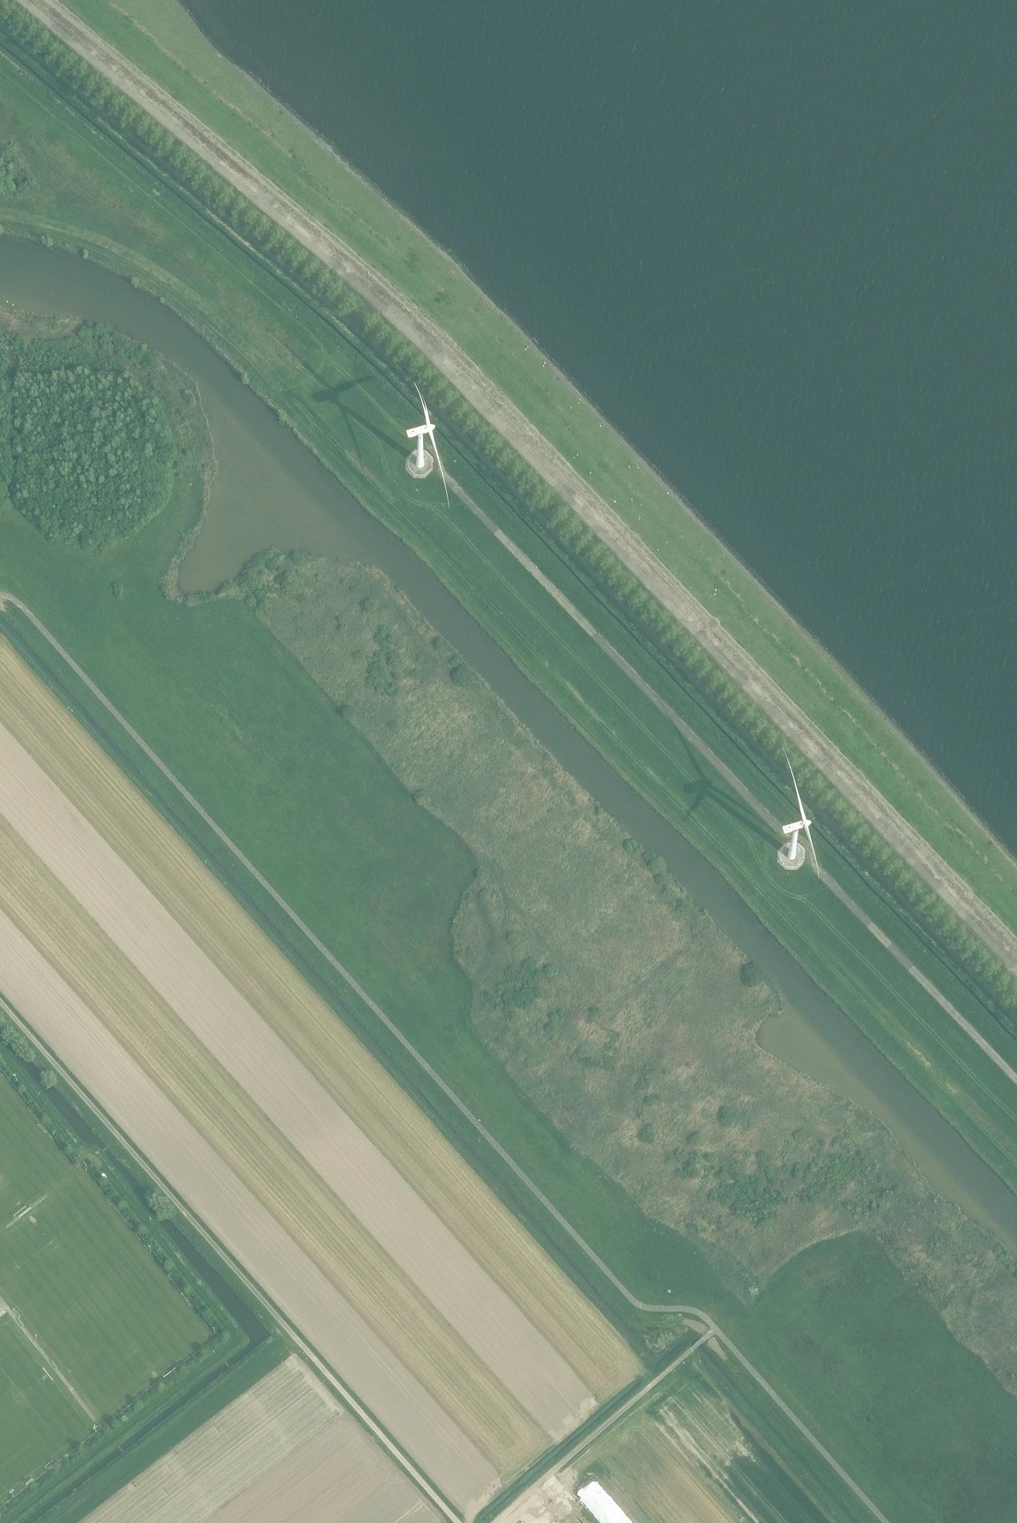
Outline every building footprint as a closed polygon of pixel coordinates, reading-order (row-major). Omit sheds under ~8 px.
[(416,460),(415,465),(420,467),(425,467),(425,461),(421,459),(416,460)] [(790,850),(787,855),(793,860),(797,857),(796,851),(790,850)]
